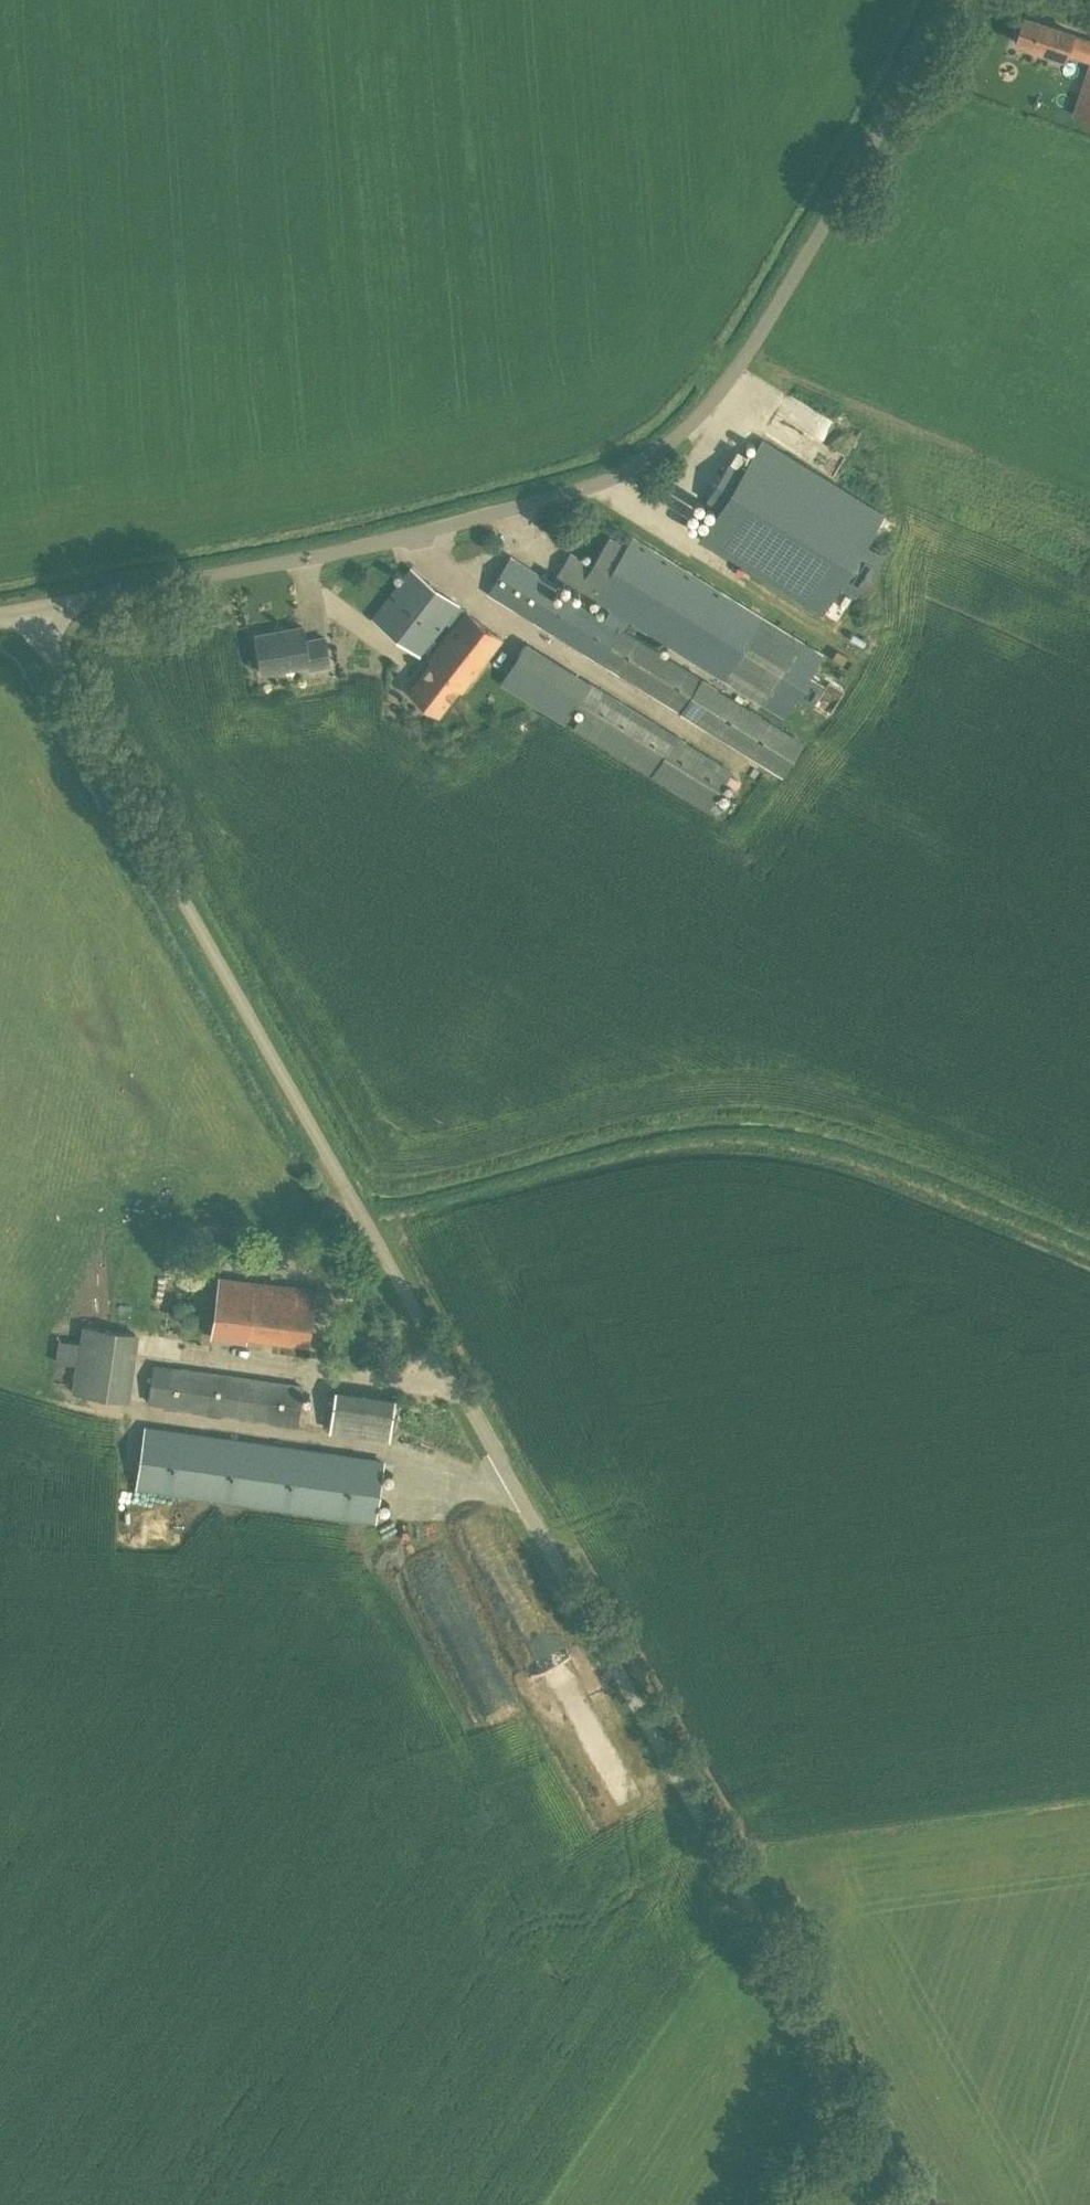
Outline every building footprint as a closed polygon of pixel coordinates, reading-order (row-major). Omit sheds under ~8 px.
[(1072,33),(1072,32),(1024,15),(1015,42),(1063,58),(1065,54),(1089,62),(1071,114),(1089,120),(1089,39),(1072,33)] [(721,505),(700,538),(822,613),(841,582),(856,592),(882,549),(867,540),(883,514),(762,439),(741,473),(726,464),(706,496),(721,505)] [(810,674),(823,654),(632,535),(625,546),(609,536),(591,564),(571,551),(553,581),(510,555),(487,593),(783,776),(804,741),(761,715),(762,714),(751,707),(750,708),(703,679),(704,678),(625,629),(629,621),(784,717),(797,696),(810,704),(824,683),(810,674)] [(420,656),(460,603),(410,565),(371,617),(420,656)] [(462,691),(503,638),(465,609),(424,662),(428,665),(409,689),(439,713),(458,689),(462,691)] [(304,639),(301,624),(255,633),(262,673),(309,664),(310,668),(329,664),(324,635),(304,639)] [(502,678),(521,690),(545,653),(527,641),(502,678)] [(589,682),(576,703),(585,708),(577,719),(654,770),(650,776),(708,811),(734,770),(589,681),(589,682)] [(309,1345),(316,1289),(219,1276),(211,1337),(246,1342),(246,1337),(309,1345)] [(130,1401),(139,1332),(82,1324),(79,1342),(59,1338),(55,1361),(76,1364),(72,1392),(130,1401)] [(297,1424),(302,1383),(153,1363),(148,1403),(297,1424)] [(396,1437),(401,1404),(363,1399),(365,1385),(343,1382),(337,1430),(396,1437)] [(385,1459),(144,1425),(135,1488),(376,1522),(385,1459)]
